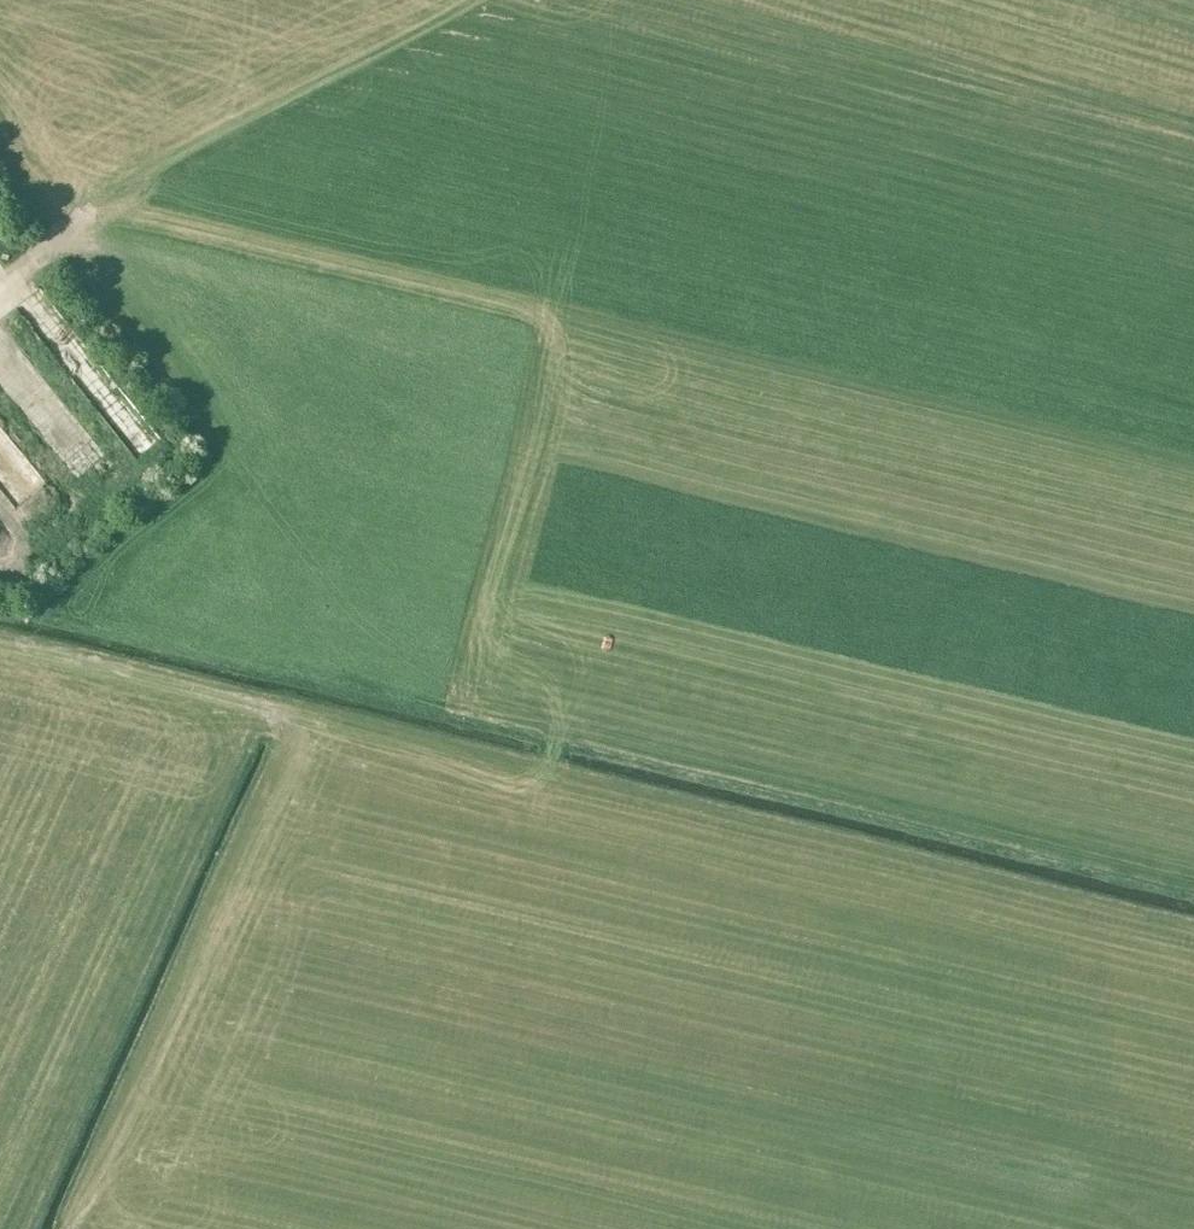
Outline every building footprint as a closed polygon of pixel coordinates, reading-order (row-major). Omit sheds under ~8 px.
[(148,450),(168,431),(144,406),(124,424),(148,450)]
